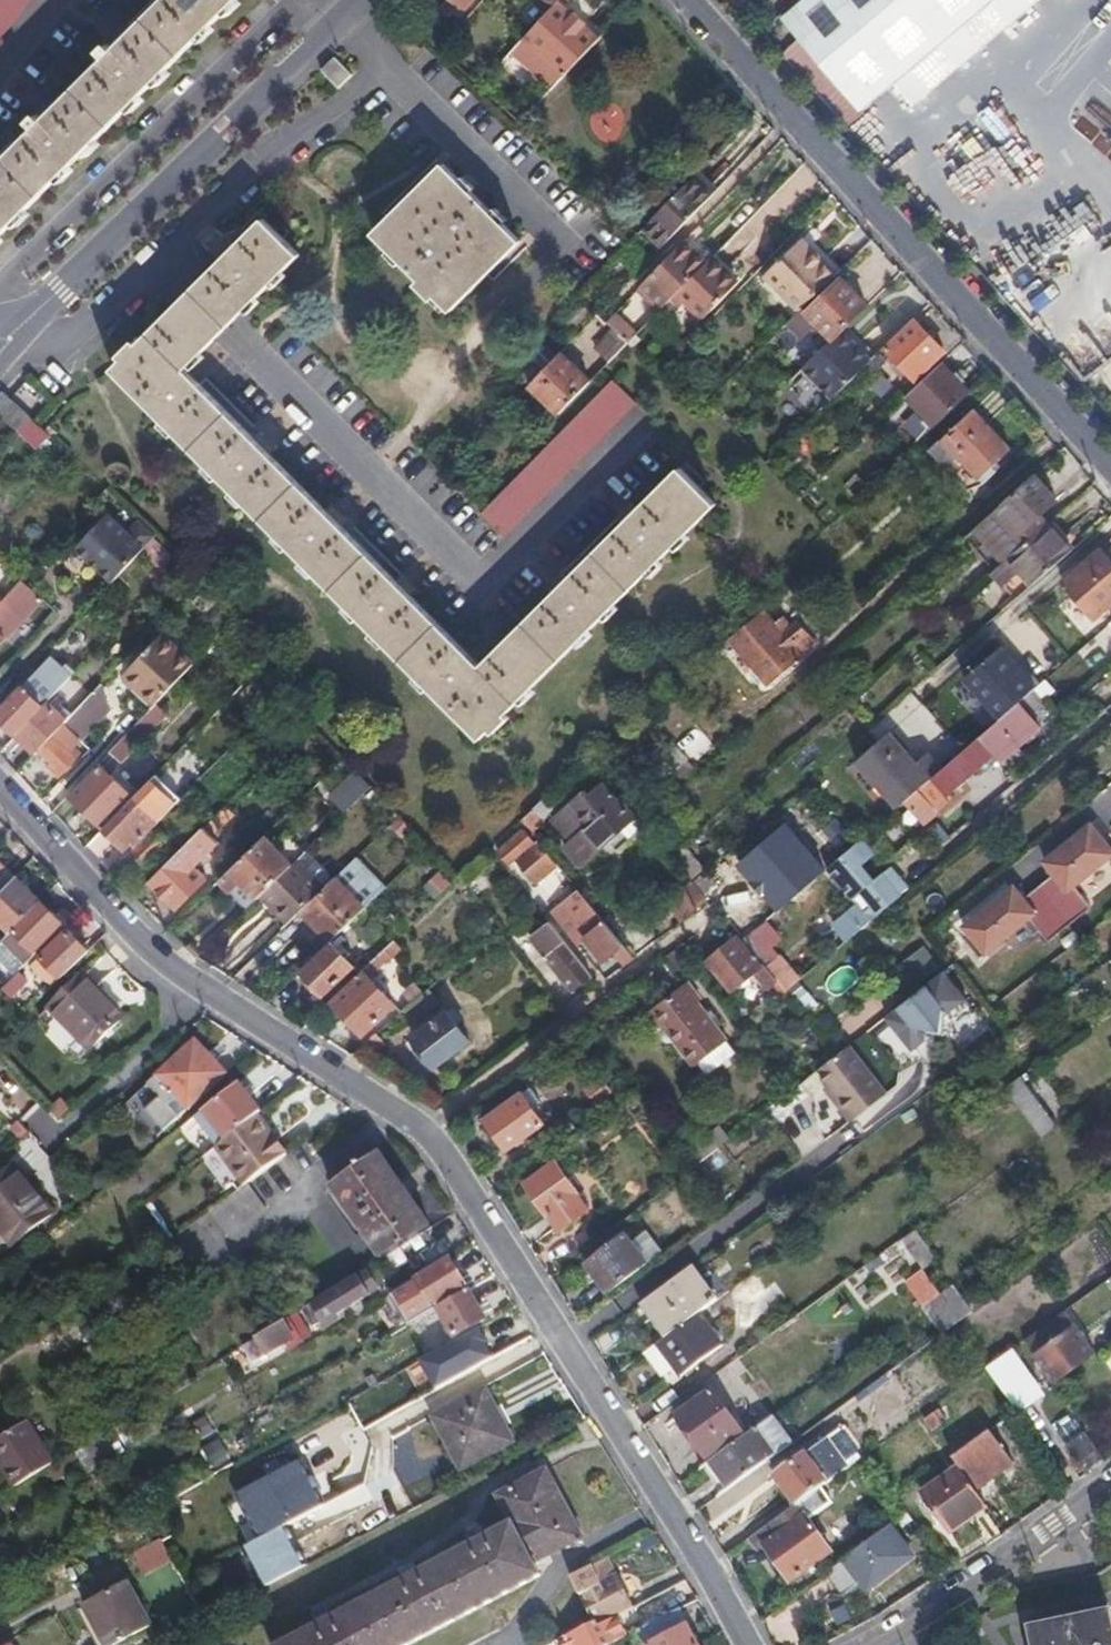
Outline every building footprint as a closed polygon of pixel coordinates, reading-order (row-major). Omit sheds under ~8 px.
[(238,0),(167,0),(113,53),(108,47),(100,55),(106,61),(43,124),(40,119),(31,125),(36,131),(0,168),(0,240),(238,0)] [(29,0),(0,0),(0,35),(29,0)] [(461,10),(470,0),(451,0),(461,10)] [(552,88),(599,39),(585,26),(587,24),(575,12),(573,14),(558,0),(557,0),(554,3),(511,51),(552,88)] [(841,139),(902,90),(1000,11),(1014,0),(809,0),(790,16),(815,49),(787,72),(835,132),(841,139)] [(1015,28),(1050,0),(1014,0),(1000,11),(1015,28)] [(1000,11),(902,90),(916,108),(1015,28),(1000,11)] [(354,81),(338,64),(324,77),(341,94),(354,81)] [(988,154),(958,181),(974,199),(1004,172),(988,154)] [(518,239),(442,166),(374,235),(417,276),(413,280),(430,297),(433,293),(447,308),(518,239)] [(658,249),(715,189),(696,173),(656,214),(639,232),(658,249)] [(1079,206),(1063,230),(1085,245),(1101,220),(1079,206)] [(218,264),(206,276),(244,311),(298,256),(261,220),(231,251),(225,244),(212,257),(218,264)] [(798,311),(835,276),(798,235),(760,274),(798,312),(798,311)] [(703,264),(710,257),(687,236),(680,243),(703,264)] [(611,329),(625,344),(627,342),(658,310),(703,264),(680,243),(640,284),(648,292),(611,329)] [(1080,270),(1061,246),(1021,275),(1028,285),(1033,282),(1045,296),(1080,270)] [(737,282),(710,257),(703,264),(658,310),(667,322),(682,308),(677,302),(679,300),(701,320),(737,282)] [(244,311),(206,276),(192,290),(178,303),(216,339),(228,327),(244,311)] [(865,304),(838,279),(806,312),(823,330),(830,337),(865,304)] [(216,339),(178,303),(137,344),(130,338),(116,352),(122,359),(112,370),(479,735),(711,503),(675,470),(635,510),(629,504),(615,519),(620,526),(565,580),(557,574),(545,587),(551,594),(480,663),(410,593),(416,587),(402,572),(395,578),(340,523),(345,516),(331,501),(325,506),(270,453),(278,446),(263,431),(256,438),(188,368),(216,339)] [(823,330),(806,312),(784,334),(802,351),(823,330)] [(941,351),(913,321),(886,348),(914,377),(941,351)] [(609,360),(625,344),(611,329),(594,346),(609,360)] [(837,334),(835,332),(788,379),(776,392),(804,422),(817,409),(850,377),(864,363),(847,345),(844,348),(833,337),(837,334)] [(847,345),(837,334),(833,337),(844,348),(847,345)] [(558,412),(589,380),(559,352),(527,384),(558,412)] [(1110,377),(1110,359),(1103,365),(1110,377)] [(935,425),(970,392),(958,379),(950,371),(941,361),(906,394),(935,425)] [(950,371),(958,379),(962,375),(954,366),(950,371)] [(634,405),(610,380),(481,510),(505,534),(634,405)] [(2,391),(0,393),(0,413),(19,430),(31,418),(5,393),(2,391)] [(1010,448),(972,408),(940,438),(959,456),(978,476),(1010,448)] [(959,456),(940,438),(927,450),(945,469),(959,456)] [(1055,501),(1032,475),(966,535),(995,569),(1047,522),(1040,513),(1055,501)] [(74,549),(110,583),(154,536),(138,521),(127,533),(106,514),(74,549)] [(1072,550),(1047,522),(995,569),(991,572),(1014,601),(1030,587),(1072,550)] [(1094,618),(1110,603),(1110,563),(1100,551),(1063,582),(1094,618)] [(34,592),(20,580),(0,602),(0,629),(34,592)] [(766,602),(758,592),(742,607),(747,612),(751,608),(755,611),(766,602)] [(793,627),(782,617),(776,623),(765,610),(730,641),(769,686),(786,670),(816,643),(798,622),(793,627)] [(126,673),(157,701),(193,663),(161,636),(126,673)] [(963,677),(1000,719),(1034,689),(1039,684),(1027,670),(1024,673),(1000,646),(963,677)] [(17,734),(47,701),(72,675),(50,653),(0,707),(0,717),(17,734)] [(1045,700),(1034,689),(1000,719),(977,738),(997,760),(999,762),(1023,741),(1019,735),(1039,717),(1032,710),(1045,700)] [(59,727),(51,736),(54,738),(41,751),(55,763),(50,766),(59,774),(73,757),(65,748),(78,737),(75,734),(102,704),(89,694),(67,718),(59,727)] [(17,734),(36,752),(51,736),(59,727),(67,718),(47,701),(17,734)] [(135,724),(110,751),(118,760),(146,733),(135,724)] [(905,801),(942,769),(927,753),(915,763),(889,733),(856,761),(896,808),(905,801)] [(942,769),(905,801),(922,823),(940,809),(936,803),(960,783),(981,765),(985,769),(997,760),(977,738),(942,769)] [(690,760),(675,745),(650,767),(666,783),(690,760)] [(71,795),(101,824),(131,793),(100,765),(71,795)] [(331,796),(350,812),(371,787),(352,771),(331,796)] [(936,803),(940,809),(945,814),(968,794),(960,783),(936,803)] [(224,804),(224,803),(236,792),(229,784),(217,796),(224,804)] [(621,826),(632,817),(619,800),(615,803),(601,785),(588,795),(585,791),(557,815),(568,831),(583,819),(588,824),(563,845),(577,862),(621,826)] [(183,796),(163,817),(170,824),(185,807),(190,811),(205,796),(193,786),(183,796)] [(544,796),(520,819),(530,832),(556,808),(544,796)] [(132,797),(105,825),(123,843),(130,836),(137,843),(159,821),(132,797)] [(154,875),(149,879),(176,906),(205,876),(192,863),(214,841),(208,836),(233,812),(224,803),(224,804),(154,875)] [(643,822),(636,814),(632,817),(621,826),(629,836),(645,825),(643,822)] [(1036,922),(1049,940),(1094,906),(1079,886),(1110,863),(1110,833),(1100,817),(1043,859),(1054,874),(1031,891),(1022,879),(961,924),(986,958),(1036,922)] [(167,839),(156,828),(129,855),(139,866),(167,839)] [(557,865),(537,840),(532,845),(521,832),(496,851),(507,866),(517,860),(535,882),(557,865)] [(799,866),(768,833),(734,863),(763,896),(799,866)] [(263,835),(220,878),(248,907),(250,905),(292,864),(263,835)] [(259,920),(275,936),(277,934),(301,910),(331,881),(303,853),(292,864),(250,905),(262,916),(259,920)] [(0,863),(0,888),(13,875),(0,863)] [(832,927),(845,942),(906,892),(886,869),(859,892),(868,899),(832,927)] [(708,899),(709,900),(722,892),(705,871),(693,881),(708,899)] [(38,900),(16,877),(0,894),(0,920),(10,929),(38,900)] [(301,910),(330,940),(346,924),(349,921),(365,906),(336,877),(331,881),(301,910)] [(665,901),(681,921),(708,899),(693,881),(691,879),(665,901)] [(577,889),(549,912),(563,929),(577,918),(593,937),(589,943),(603,962),(612,955),(624,946),(577,889)] [(349,921),(346,924),(355,932),(385,903),(376,895),(365,906),(349,921)] [(60,922),(38,900),(10,929),(1,938),(27,962),(36,953),(33,949),(60,922)] [(577,918),(563,929),(580,950),(589,943),(593,937),(577,918)] [(574,991),(590,978),(547,924),(528,938),(574,991)] [(52,986),(89,949),(66,928),(30,964),(52,986)] [(763,928),(750,940),(763,954),(776,942),(763,928)] [(763,969),(742,943),(736,936),(723,948),(716,953),(708,960),(732,990),(753,974),(775,1000),(785,992),(765,967),(763,969)] [(1,938),(0,939),(0,956),(17,972),(27,962),(1,938)] [(744,941),(742,943),(763,969),(765,967),(767,965),(746,939),(744,941)] [(373,958),(359,971),(361,974),(331,1004),(360,1034),(393,1004),(368,979),(399,949),(392,940),(373,958)] [(674,948),(660,958),(672,974),(684,964),(682,963),(692,955),(682,942),(674,948)] [(716,953),(723,948),(718,943),(713,948),(716,953)] [(321,994),(352,966),(350,964),(330,944),(301,972),(321,994)] [(624,946),(612,955),(614,957),(626,949),(624,946)] [(614,957),(622,966),(633,957),(626,949),(614,957)] [(352,966),(358,972),(359,971),(373,958),(365,950),(350,964),(352,966)] [(778,956),(767,965),(765,967),(785,992),(786,992),(799,981),(778,956)] [(49,1009),(87,1052),(124,1020),(83,977),(49,1009)] [(653,1014),(695,1066),(726,1042),(694,1003),(698,1000),(687,987),(653,1014)] [(400,1013),(411,1024),(439,1003),(427,989),(416,998),(400,1013)] [(409,990),(393,1004),(400,1013),(416,998),(409,990)] [(469,1039),(447,1011),(409,1039),(431,1068),(469,1039)] [(227,1071),(195,1039),(156,1074),(188,1108),(227,1071)] [(726,1042),(695,1066),(703,1076),(734,1052),(726,1042)] [(838,1054),(816,1071),(827,1085),(854,1119),(881,1098),(886,1094),(848,1046),(838,1054)] [(1009,1087),(1045,1135),(1059,1124),(1023,1076),(1009,1087)] [(609,1092),(597,1079),(583,1090),(594,1104),(609,1092)] [(259,1110),(238,1083),(229,1089),(193,1117),(215,1145),(218,1142),(251,1117),(259,1110)] [(854,1119),(827,1085),(821,1089),(848,1123),(854,1119)] [(541,1122),(521,1093),(485,1119),(505,1148),(541,1122)] [(881,1098),(854,1119),(868,1137),(895,1117),(881,1098)] [(62,1103),(52,1113),(60,1122),(70,1112),(62,1103)] [(266,1137),(251,1117),(218,1142),(247,1182),(249,1180),(274,1162),(285,1154),(271,1133),(266,1137)] [(32,1134),(23,1125),(15,1132),(23,1141),(32,1134)] [(733,1135),(720,1144),(731,1158),(744,1149),(733,1135)] [(720,1144),(697,1162),(711,1180),(734,1162),(731,1158),(720,1144)] [(383,1256),(431,1226),(384,1152),(334,1183),(381,1257),(383,1256)] [(526,1182),(560,1229),(588,1210),(556,1163),(526,1182)] [(102,1175),(109,1184),(120,1175),(113,1166),(102,1175)] [(34,1228),(53,1214),(16,1169),(0,1181),(0,1191),(34,1228)] [(272,1212),(249,1180),(247,1182),(245,1184),(211,1208),(233,1241),(272,1212)] [(34,1228),(0,1191),(0,1229),(12,1244),(34,1228)] [(629,1244),(645,1263),(660,1251),(643,1232),(629,1244)] [(605,1296),(645,1263),(629,1244),(622,1236),(583,1268),(605,1296)] [(901,1267),(909,1278),(921,1269),(913,1258),(901,1267)] [(466,1285),(451,1261),(403,1290),(417,1314),(466,1285)] [(693,1316),(695,1314),(717,1298),(692,1267),(638,1305),(662,1338),(693,1316)] [(364,1268),(347,1278),(310,1302),(325,1329),(345,1316),(341,1310),(377,1288),(364,1268)] [(906,1280),(923,1306),(939,1295),(921,1269),(909,1278),(906,1280)] [(952,1285),(939,1295),(958,1321),(972,1311),(952,1285)] [(486,1320),(469,1291),(439,1309),(456,1338),(486,1320)] [(939,1295),(923,1306),(941,1333),(958,1321),(939,1295)] [(1023,1339),(1053,1383),(1094,1354),(1064,1310),(1023,1339)] [(662,1338),(656,1343),(673,1368),(680,1377),(720,1347),(695,1314),(693,1316),(662,1338)] [(294,1339),(282,1319),(237,1347),(248,1367),(294,1339)] [(656,1343),(643,1352),(660,1377),(673,1368),(656,1343)] [(1008,1396),(1031,1381),(1011,1353),(989,1368),(1008,1396)] [(512,1442),(484,1391),(433,1417),(459,1468),(512,1442)] [(675,1416),(704,1457),(739,1432),(710,1391),(675,1416)] [(924,1417),(933,1428),(947,1418),(940,1407),(924,1417)] [(780,1413),(762,1424),(781,1453),(799,1442),(780,1413)] [(45,1467),(54,1462),(27,1420),(0,1437),(0,1465),(14,1487),(45,1467)] [(952,1456),(960,1467),(975,1488),(990,1476),(992,1478),(1014,1462),(989,1429),(952,1456)] [(749,1432),(714,1457),(733,1485),(770,1459),(749,1432)] [(1067,1446),(1086,1474),(1105,1460),(1087,1434),(1067,1446)] [(793,1505),(795,1504),(804,1497),(845,1467),(824,1439),(772,1475),(793,1505)] [(54,1482),(80,1464),(72,1450),(54,1462),(45,1467),(54,1482)] [(949,1532),(988,1506),(975,1488),(960,1467),(921,1493),(949,1532)] [(221,1524),(243,1564),(345,1510),(320,1469),(221,1524)] [(283,1644),(416,1644),(543,1577),(538,1571),(551,1565),(547,1559),(584,1539),(547,1470),(498,1497),(513,1526),(283,1644)] [(793,1505),(747,1539),(757,1551),(764,1546),(791,1580),(831,1550),(795,1504),(793,1505)] [(890,1525),(827,1571),(844,1594),(863,1582),(867,1589),(913,1555),(890,1525)] [(139,1574),(172,1566),(165,1540),(132,1549),(139,1574)] [(630,1608),(605,1559),(571,1575),(596,1622),(599,1621),(602,1623),(614,1617),(630,1608)] [(127,1584),(83,1607),(103,1644),(113,1644),(148,1626),(127,1584)] [(679,1609),(638,1630),(646,1644),(697,1644),(679,1609)] [(1030,1644),(1110,1644),(1110,1630),(1107,1611),(1026,1628),(1030,1644)] [(596,1622),(559,1642),(561,1644),(610,1644),(616,1642),(625,1637),(614,1617),(602,1623),(599,1621),(596,1622)]
